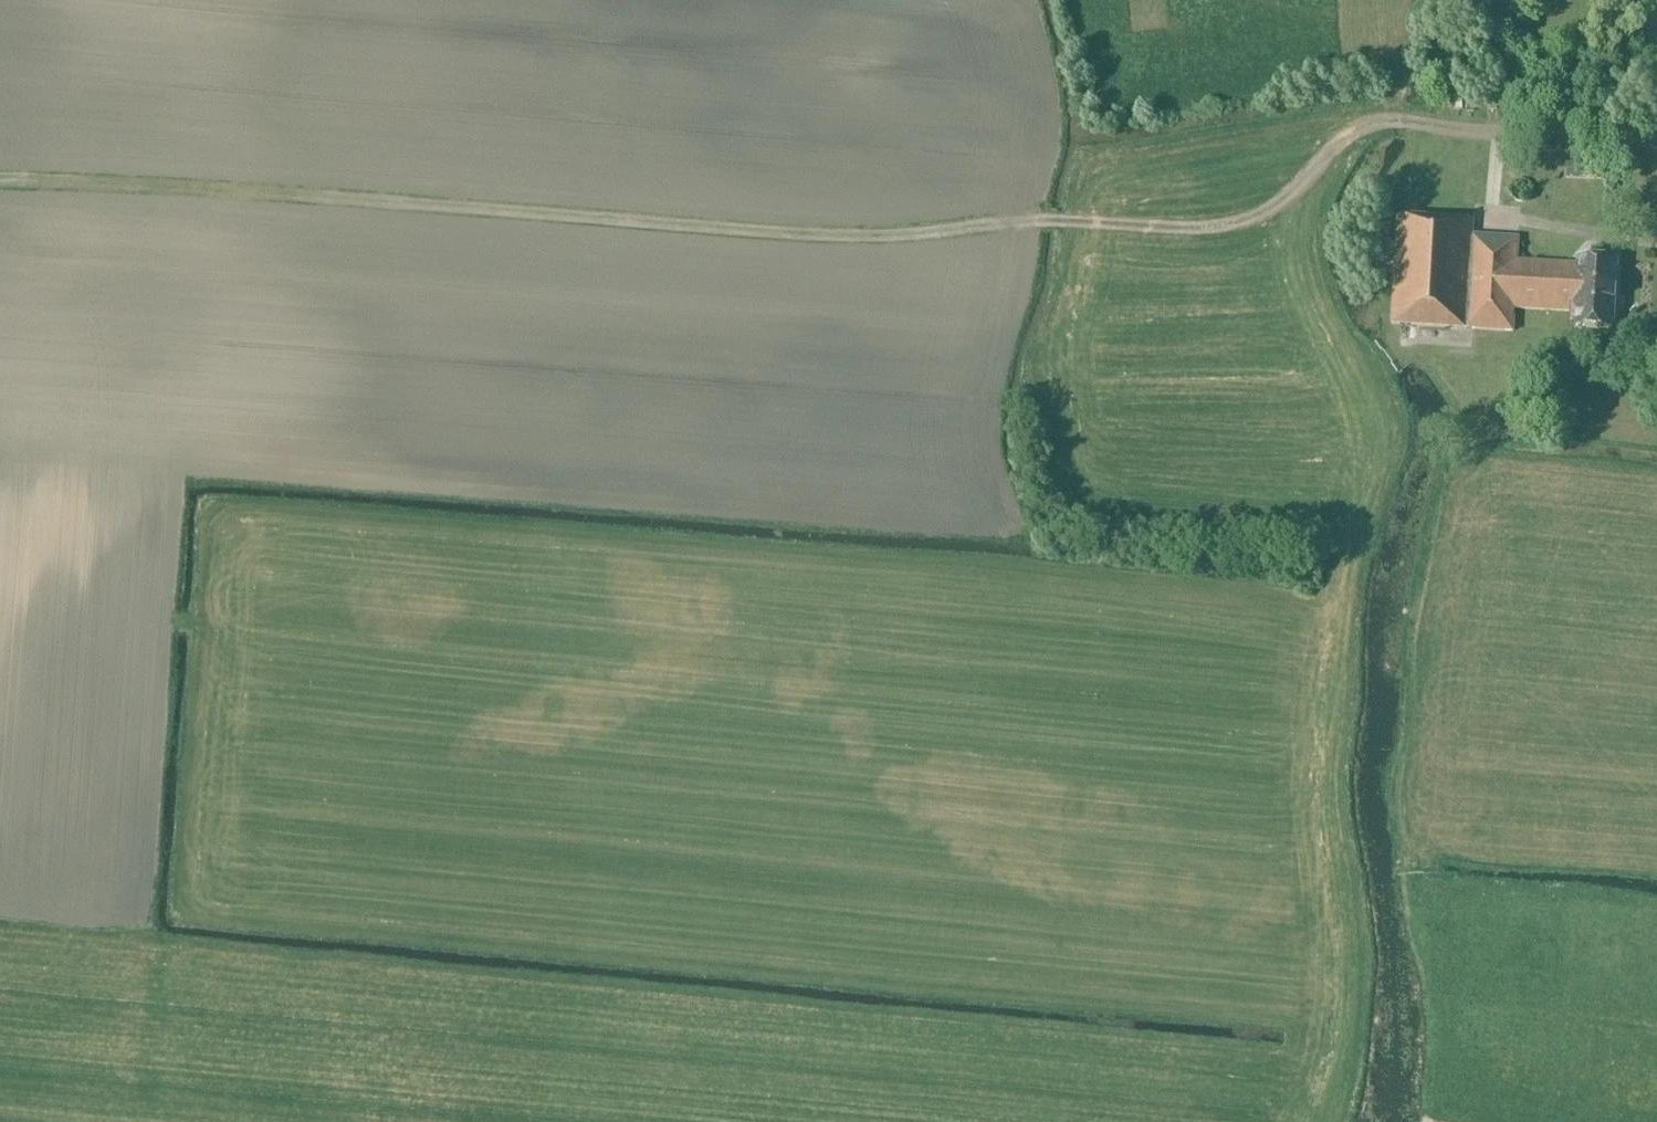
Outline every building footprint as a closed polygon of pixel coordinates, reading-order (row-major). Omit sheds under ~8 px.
[(1517,261),(1519,238),(1472,235),(1472,223),(1396,218),(1394,243),(1376,242),(1375,268),(1393,269),(1390,326),(1514,334),(1515,310),(1572,313),(1571,327),(1612,329),(1617,251),(1592,249),(1591,261),(1575,260),(1575,264),(1517,261)]
